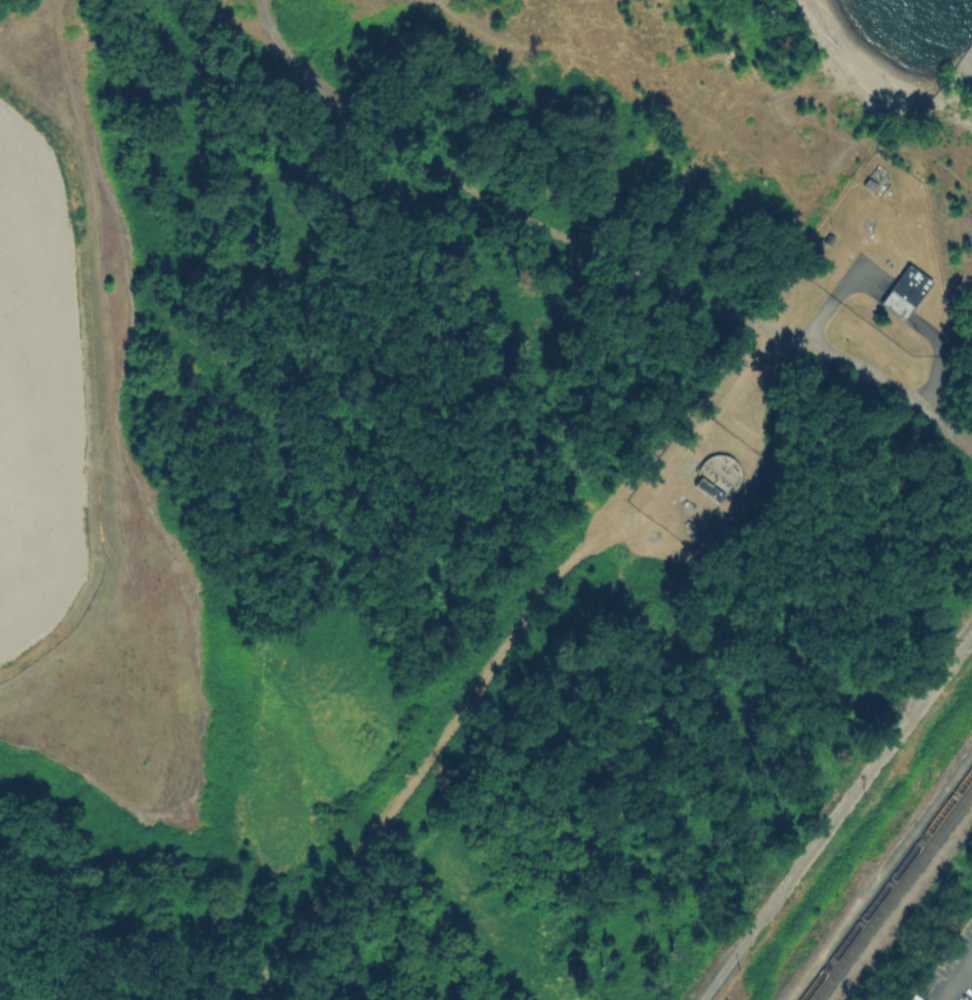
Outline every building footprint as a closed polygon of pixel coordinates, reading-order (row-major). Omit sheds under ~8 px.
[(881,197),(864,184),(879,164),(890,172),(892,183),(881,197)] [(860,226),(867,216),(879,221),(874,231),(869,232),(860,226)] [(824,242),(830,234),(837,239),(831,247),(824,242)] [(883,261),(887,256),(897,263),(893,269),(883,261)] [(882,303),(909,266),(931,282),(903,319),(882,303)] [(724,497),(721,498),(717,497),(713,496),(710,495),(707,492),(704,490),(702,486),(700,483),(699,479),(699,476),(699,472),(700,468),(702,465),(704,461),(707,459),(710,457),(713,455),(717,454),(721,454),(725,454),(728,455),(732,457),(735,459),(738,462),(740,465),(742,468),(742,472),(743,476),(742,479),(741,483),(740,487),(738,490),(735,492),(732,495),(728,496),(724,497)] [(683,503),(688,500),(697,507),(693,513),(685,514),(683,503)] [(684,523),(689,520),(699,527),(694,533),(686,535),(684,523)]
